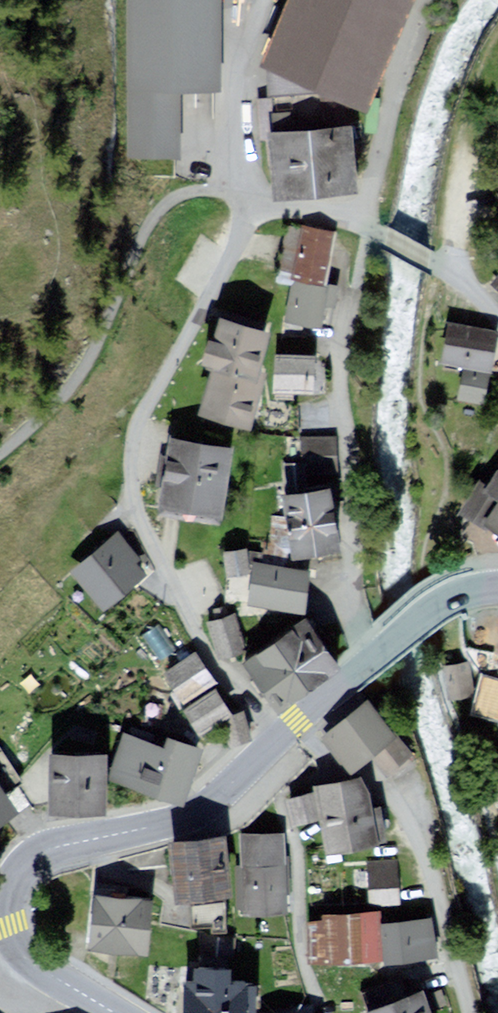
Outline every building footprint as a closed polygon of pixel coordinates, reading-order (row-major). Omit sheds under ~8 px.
[(131,160),(181,160),(180,94),(222,93),(221,0),(128,0),(131,160)] [(267,70),(369,111),(415,0),(296,0),(267,70)] [(278,80),(270,132),(276,200),(358,193),(352,124),(355,110),(278,80)] [(335,236),(289,227),(280,278),(297,281),(325,286),(335,236)] [(483,277),(497,291),(497,262),(483,277)] [(297,281),(289,322),(322,328),(326,306),(335,308),(339,289),(325,286),(297,281)] [(490,326),(439,315),(430,355),(482,366),(490,326)] [(264,330),(219,316),(211,341),(201,338),(194,362),(208,366),(194,412),(246,428),(262,372),(253,369),(264,330)] [(313,358),(274,356),(272,389),(312,391),(313,358)] [(482,369),(456,364),(450,392),(476,397),(482,369)] [(330,440),(302,439),(301,465),(330,465),(330,440)] [(234,452),(173,440),(160,511),(220,523),(234,452)] [(497,471),(488,485),(480,480),(456,515),(485,532),(487,529),(497,536),(497,472),(497,471)] [(328,488),(280,497),(291,560),(339,551),(328,488)] [(120,535),(72,573),(102,611),(143,579),(134,568),(142,562),(120,535)] [(250,550),(227,552),(230,580),(252,578),(250,550)] [(314,572),(257,562),(249,605),(307,615),(314,572)] [(495,592),(483,660),(497,663),(497,593),(495,592)] [(234,615),(211,621),(220,655),(242,649),(234,615)] [(309,619),(239,665),(273,715),(343,670),(309,619)] [(199,655),(167,672),(181,700),(214,683),(199,655)] [(466,657),(437,660),(440,691),(469,688),(466,657)] [(477,665),(466,704),(497,713),(497,671),(477,665)] [(215,691),(180,710),(194,735),(221,719),(229,716),(215,691)] [(366,700),(324,735),(352,769),(369,755),(395,732),(366,700)] [(221,719),(229,747),(253,741),(245,713),(221,719)] [(163,746),(131,732),(112,777),(183,806),(207,748),(169,733),(163,746)] [(414,754),(395,732),(369,755),(389,777),(414,754)] [(107,752),(46,751),(45,815),(106,816),(107,752)] [(21,811),(0,781),(0,825),(21,811)] [(360,783),(319,790),(328,847),(370,840),(360,783)] [(311,795),(292,798),(296,820),(314,817),(311,795)] [(284,833),(239,833),(240,915),(284,915),(284,833)] [(227,838),(170,840),(173,901),(192,900),(193,929),(230,928),(227,838)] [(400,856),(362,857),(364,905),(402,904),(400,856)] [(152,897),(92,892),(86,948),(147,954),(152,897)] [(382,913),(320,915),(322,967),(383,966),(382,927),(382,913)] [(382,927),(383,966),(439,960),(434,922),(382,927)] [(186,983),(185,1012),(249,1012),(251,983),(235,982),(236,966),(200,964),(199,984),(186,983)] [(375,1012),(434,1012),(428,994),(375,1012)]
